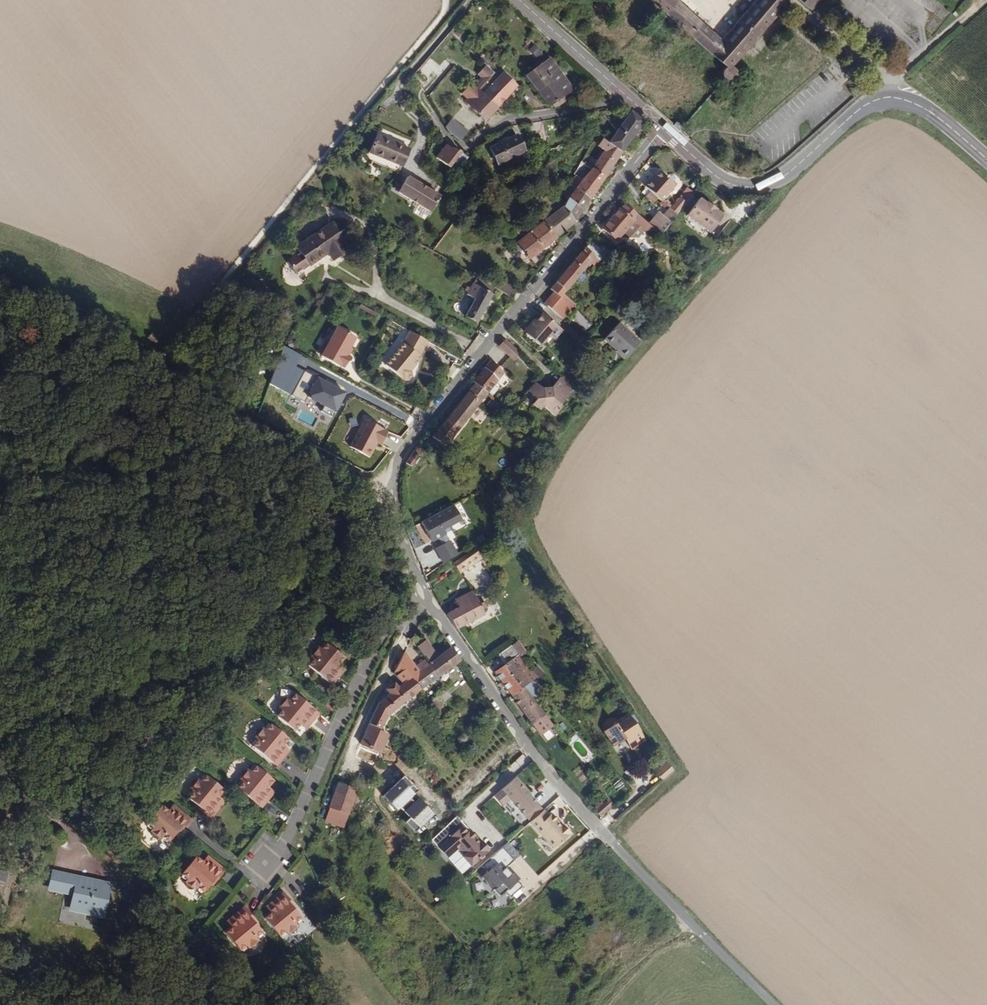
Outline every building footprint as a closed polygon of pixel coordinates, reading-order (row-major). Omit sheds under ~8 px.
[(606,0),(595,0),(592,6),(600,10),(606,0)] [(682,6),(675,0),(641,0),(667,22),(682,6)] [(667,22),(730,79),(727,80),(724,83),(724,88),(724,89),(725,92),(727,94),(731,95),(735,94),(738,92),(740,88),(740,86),(738,82),(734,79),(795,9),(785,0),(770,0),(728,47),(682,6),(667,22)] [(803,3),(823,16),(836,0),(805,0),(803,3)] [(454,27),(450,31),(458,40),(463,37),(454,27)] [(537,65),(559,94),(570,87),(549,57),(537,65)] [(476,89),(492,72),(485,65),(476,74),(480,77),(472,86),(476,89)] [(563,100),(559,94),(537,65),(524,75),(546,106),(553,105),(563,100)] [(476,89),(484,96),(504,74),(496,67),(492,72),(476,89)] [(504,74),(484,96),(497,107),(516,85),(504,74)] [(487,119),(497,107),(484,96),(476,89),(465,101),(487,119)] [(608,139),(624,150),(636,133),(646,120),(630,106),(608,139)] [(462,138),(466,127),(454,121),(449,119),(445,128),(449,131),(462,138)] [(526,152),(516,131),(490,144),(499,164),(526,152)] [(624,150),(608,139),(600,133),(596,140),(603,144),(592,162),(587,159),(584,163),(604,177),(624,150)] [(421,159),(387,145),(380,162),(414,175),(421,159)] [(458,156),(450,147),(447,145),(436,155),(450,166),(458,156)] [(566,182),(589,199),(592,193),(604,177),(584,163),(578,158),(575,162),(587,169),(579,180),(571,175),(566,182)] [(645,187),(662,202),(678,184),(662,171),(653,182),(651,179),(645,187)] [(577,218),(589,199),(566,182),(558,193),(567,199),(562,206),(577,218)] [(453,204),(420,184),(411,199),(444,219),(453,204)] [(681,197),(670,210),(676,215),(687,202),(681,197)] [(706,204),(701,199),(688,215),(709,234),(723,217),(716,212),(719,210),(708,201),(706,204)] [(618,239),(641,213),(628,202),(618,214),(606,228),(618,239)] [(562,206),(546,221),(559,234),(577,218),(562,206)] [(676,215),(670,210),(666,216),(663,212),(653,225),(662,232),(676,215)] [(532,260),(559,234),(546,221),(519,248),(532,260)] [(355,250),(340,232),(305,256),(311,263),(298,273),(307,284),(319,275),(320,276),(339,262),(345,270),(359,260),(353,252),(355,250)] [(595,253),(586,248),(598,258),(608,267),(609,268),(615,261),(599,247),(595,253)] [(564,306),(567,303),(563,299),(598,258),(586,248),(550,290),(553,292),(558,296),(547,309),(561,321),(569,311),(564,306)] [(467,316),(480,323),(495,295),(498,290),(490,286),(477,278),(470,290),(479,295),(467,316)] [(516,290),(495,278),(490,286),(498,290),(512,298),(516,290)] [(558,296),(553,292),(542,305),(547,309),(558,296)] [(564,306),(569,311),(572,307),(567,303),(564,306)] [(581,328),(587,321),(575,311),(569,318),(581,328)] [(551,342),(559,333),(541,318),(524,339),(538,351),(548,339),(551,342)] [(359,336),(338,325),(331,339),(327,337),(320,352),(322,353),(321,355),(343,366),(344,364),(347,366),(349,365),(354,355),(353,355),(350,354),(354,346),(359,336)] [(622,360),(635,345),(614,327),(601,343),(622,360)] [(423,338),(406,329),(403,339),(384,363),(404,379),(411,371),(406,366),(410,362),(413,363),(418,355),(416,354),(423,338)] [(505,343),(502,348),(516,360),(519,356),(505,343)] [(516,360),(502,348),(500,350),(514,363),(516,360)] [(475,380),(478,382),(490,394),(501,380),(509,371),(494,358),(486,366),(475,380)] [(344,393),(316,377),(306,396),(334,411),(344,393)] [(559,404),(572,390),(559,379),(549,390),(551,392),(547,396),(540,390),(532,400),(535,403),(532,407),(540,414),(544,409),(553,418),(562,406),(559,404)] [(490,394),(478,382),(435,437),(452,450),(457,444),(452,440),(490,394)] [(540,390),(535,385),(527,396),(532,400),(540,390)] [(480,424),(486,417),(479,411),(473,418),(480,424)] [(386,432),(363,419),(348,447),(367,457),(375,443),(379,445),(386,432)] [(432,462),(425,456),(414,469),(421,475),(432,462)] [(451,503),(421,520),(432,538),(437,535),(443,545),(436,549),(443,561),(458,553),(449,538),(448,538),(445,534),(453,530),(450,524),(460,518),(451,503)] [(480,534),(474,538),(479,545),(485,541),(480,534)] [(480,556),(474,546),(452,561),(458,571),(480,556)] [(460,609),(449,615),(458,630),(467,625),(466,621),(483,611),(481,609),(488,605),(485,600),(479,604),(472,591),(455,600),(460,609)] [(417,646),(423,654),(438,676),(461,659),(452,645),(438,656),(426,639),(417,646)] [(519,640),(512,644),(522,656),(527,652),(519,640)] [(331,683),(338,674),(332,669),(337,663),(342,656),(325,642),(319,648),(316,646),(314,648),(311,646),(307,650),(310,652),(308,655),(311,658),(307,663),(331,683)] [(495,670),(513,692),(523,684),(537,673),(522,656),(512,644),(503,650),(509,661),(495,670)] [(390,713),(438,676),(423,654),(413,662),(404,651),(395,666),(392,672),(397,678),(389,684),(393,689),(378,700),(372,713),(362,740),(386,750),(393,732),(381,726),(388,711),(390,713)] [(343,668),(337,663),(332,669),(338,674),(343,668)] [(551,674),(545,679),(551,687),(557,681),(551,674)] [(546,713),(523,684),(513,692),(535,720),(540,726),(548,721),(543,715),(546,713)] [(453,693),(449,685),(447,687),(430,700),(435,707),(442,702),(453,693)] [(304,713),(311,718),(318,709),(294,688),(289,694),(286,691),(283,695),(281,693),(278,696),(281,698),(278,702),(281,704),(276,710),(294,725),(298,719),(304,713)] [(449,712),(442,702),(435,707),(443,717),(449,712)] [(311,718),(304,713),(298,719),(305,725),(311,718)] [(634,740),(642,735),(629,715),(614,724),(615,725),(604,732),(614,747),(625,740),(631,736),(634,740)] [(277,763),(285,754),(278,749),(283,743),(289,737),(270,721),(264,728),(262,726),(259,730),(256,727),(253,731),(256,733),(253,737),(256,739),(252,743),(277,763)] [(532,724),(527,727),(531,733),(537,729),(532,724)] [(632,751),(646,741),(642,735),(634,740),(631,736),(625,740),(632,751)] [(289,748),(283,743),(278,749),(285,754),(289,748)] [(663,780),(675,770),(669,763),(658,774),(663,780)] [(262,805),(269,797),(264,792),(269,787),(274,780),(255,765),(250,771),(247,769),(245,772),(242,770),(240,772),(242,774),(239,778),(242,780),(238,785),(262,805)] [(195,804),(197,807),(211,818),(221,806),(216,802),(220,798),(221,797),(227,790),(210,775),(205,780),(201,777),(198,780),(196,778),(193,781),(196,783),(192,787),(196,791),(192,795),(198,800),(195,804)] [(404,776),(384,798),(400,813),(403,811),(413,820),(409,825),(420,835),(437,817),(420,801),(417,805),(412,801),(421,791),(404,776)] [(513,776),(492,796),(502,806),(509,799),(530,820),(542,808),(521,787),(522,786),(513,776)] [(330,806),(334,808),(344,788),(355,796),(358,788),(340,781),(330,806)] [(274,791),(269,787),(264,792),(269,797),(274,791)] [(344,788),(334,808),(349,814),(355,796),(344,788)] [(225,801),(221,797),(220,798),(216,802),(221,806),(225,801)] [(602,814),(612,805),(606,799),(597,809),(602,814)] [(176,833),(179,836),(181,832),(193,818),(181,808),(177,814),(171,808),(164,803),(149,822),(155,827),(152,830),(156,833),(154,836),(157,839),(160,836),(163,839),(165,836),(171,840),(176,833)] [(181,808),(175,803),(171,808),(177,814),(181,808)] [(549,814),(543,808),(531,821),(556,846),(571,831),(563,822),(562,822),(552,812),(549,814)] [(453,816),(429,842),(447,859),(457,849),(463,855),(461,856),(470,865),(487,849),(453,816)] [(500,842),(481,860),(487,867),(482,872),(499,890),(505,885),(510,891),(522,880),(504,861),(511,854),(500,842)] [(227,871),(216,861),(211,867),(204,861),(198,855),(182,874),(190,880),(187,883),(190,886),(187,889),(191,892),(194,889),(197,891),(199,888),(205,893),(211,886),(213,888),(227,871)] [(216,861),(209,855),(204,861),(211,867),(216,861)] [(52,887),(68,891),(71,878),(55,874),(52,887)] [(77,893),(80,880),(71,878),(68,891),(77,893)] [(110,887),(80,880),(77,893),(74,906),(104,913),(110,887)] [(277,906),(271,910),(264,916),(279,935),(286,930),(289,934),(292,931),(294,934),(298,931),(295,928),(298,925),(296,922),(301,917),(295,909),(298,907),(285,891),(273,900),(277,906)] [(277,906),(273,900),(267,905),(271,910),(277,906)] [(247,906),(236,915),(240,920),(233,925),(226,931),(241,950),(248,945),(250,948),(254,945),(256,947),(260,945),(258,942),(261,940),(258,937),(263,933),(257,924),(260,922),(247,906)] [(240,920),(236,915),(229,920),(233,925),(240,920)]
